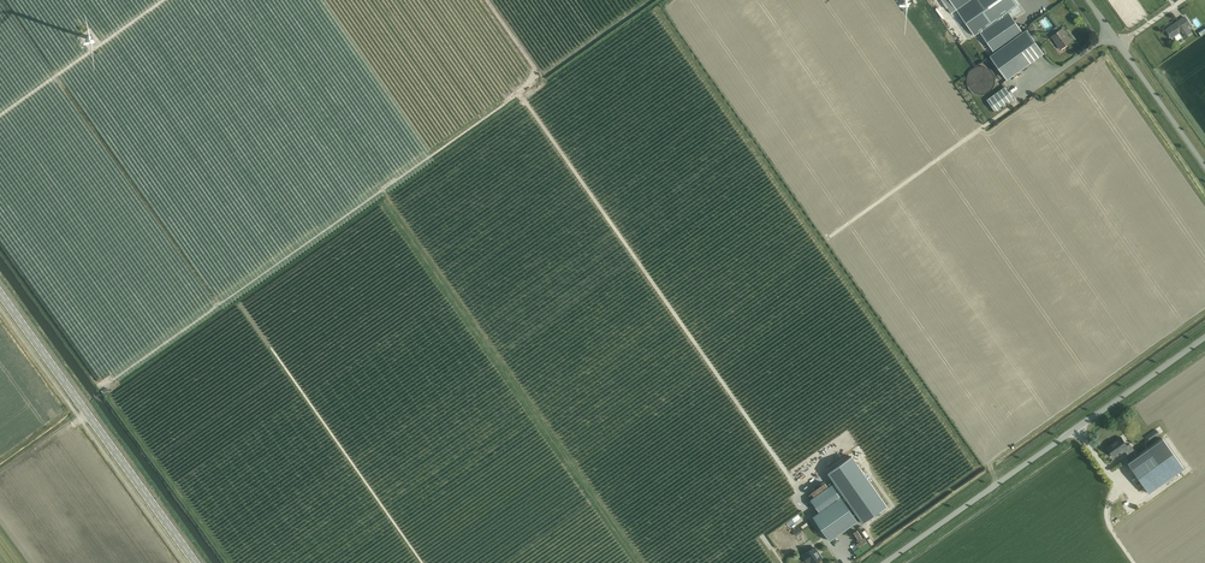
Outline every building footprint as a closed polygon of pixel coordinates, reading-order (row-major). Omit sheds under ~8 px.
[(956,10),(974,35),(1019,4),(1016,0),(943,0),(952,13),(956,10)] [(995,53),(1024,32),(1009,11),(980,31),(995,53)] [(1187,26),(1190,24),(1185,17),(1184,17),(1185,18),(1182,19),(1178,21),(1179,22),(1170,28),(1170,27),(1166,30),(1172,38),(1180,32),(1183,37),(1191,32),(1187,26)] [(1055,34),(1052,36),(1061,49),(1072,41),(1063,28),(1059,31),(1056,27),(1052,30),(1055,34)] [(1027,30),(990,56),(1007,80),(1043,54),(1027,30)] [(975,93),(976,94),(977,94),(978,94),(980,95),(982,95),(984,94),(986,93),(988,93),(989,92),(991,90),(992,89),(994,87),(995,84),(995,82),(995,81),(995,79),(995,77),(994,76),(993,74),(992,72),(992,71),(990,70),(990,69),(988,68),(987,67),(986,67),(985,67),(983,66),(981,66),(978,66),(976,67),(973,68),(972,69),(970,71),(969,72),(968,73),(967,76),(967,78),(967,80),(967,82),(967,83),(967,84),(968,86),(969,88),(970,89),(971,90),(971,91),(973,92),(974,93),(975,93)] [(1013,99),(1005,87),(987,100),(996,112),(1013,99)] [(1115,442),(1107,448),(1111,453),(1112,452),(1114,456),(1124,449),(1131,460),(1138,456),(1130,444),(1127,446),(1121,437),(1115,441),(1115,442)] [(1163,438),(1138,456),(1131,460),(1128,463),(1145,487),(1149,493),(1184,469),(1180,463),(1163,438)] [(887,507),(852,456),(828,473),(863,523),(887,507)] [(841,496),(832,484),(811,499),(819,511),(837,499),(838,499),(813,517),(830,541),(858,521),(841,497),(840,498),(839,497),(841,496)] [(799,527),(793,532),(796,536),(802,532),(799,527)] [(800,537),(796,540),(800,546),(804,543),(800,537)] [(805,554),(803,555),(806,561),(809,559),(812,562),(815,562),(822,558),(814,547),(811,549),(809,547),(806,549),(808,552),(805,554)]
